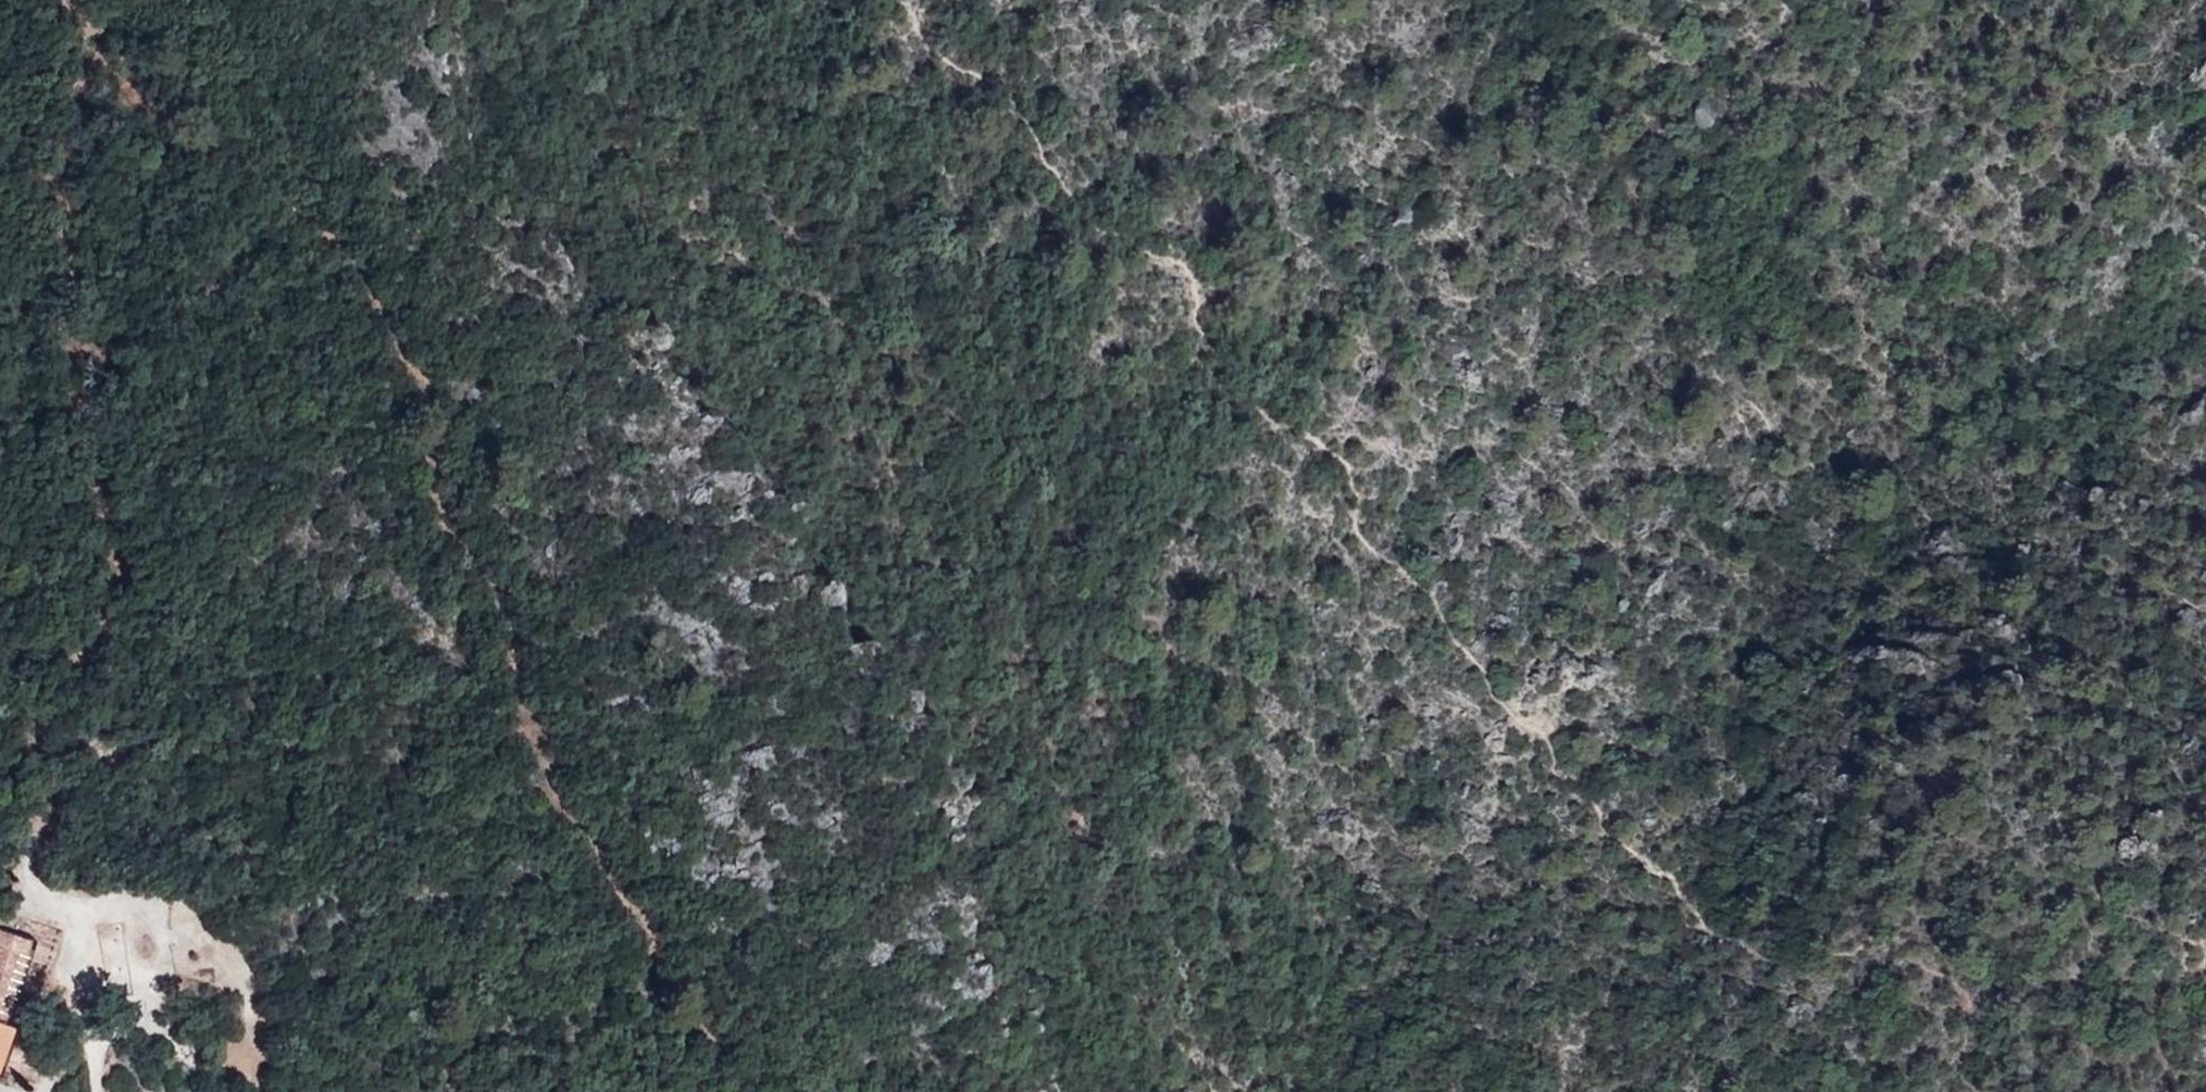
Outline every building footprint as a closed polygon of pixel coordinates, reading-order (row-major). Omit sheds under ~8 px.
[(0,930),(0,1070),(11,1029),(0,1026),(24,939),(25,937),(0,930)]
